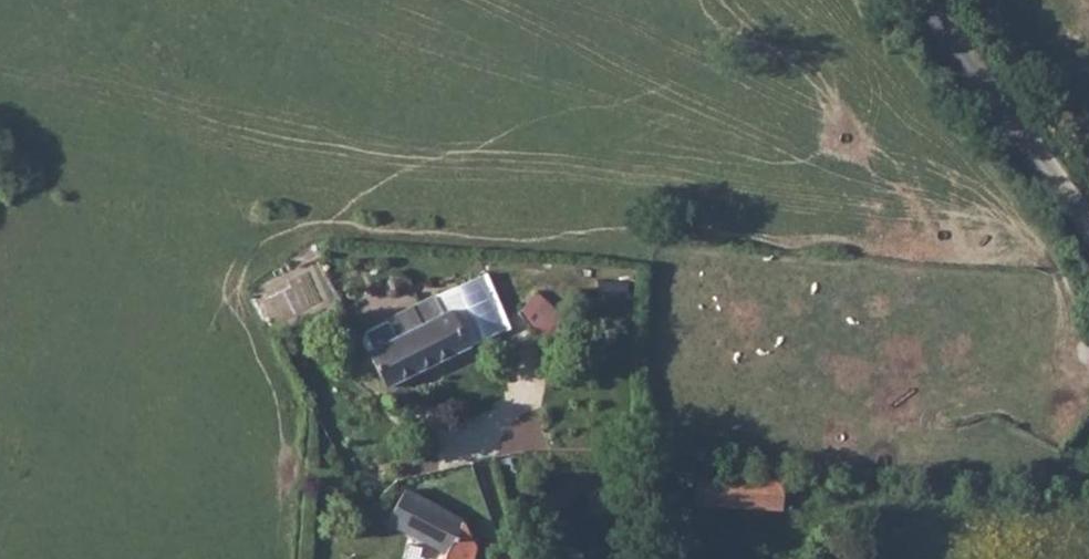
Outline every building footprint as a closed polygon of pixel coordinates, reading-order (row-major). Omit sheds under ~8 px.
[(441,289),(356,330),(366,347),(357,353),(369,373),(376,370),(383,384),(467,344),(467,343),(506,325),(481,272),(442,290),(441,289)] [(591,282),(591,307),(624,307),(625,282),(591,282)] [(512,311),(532,332),(552,313),(532,292),(512,311)] [(561,344),(572,333),(554,313),(541,325),(561,344)] [(779,475),(688,473),(687,508),(778,510),(779,475)] [(389,519),(444,550),(442,558),(473,558),(476,548),(462,514),(406,484),(389,519)]
